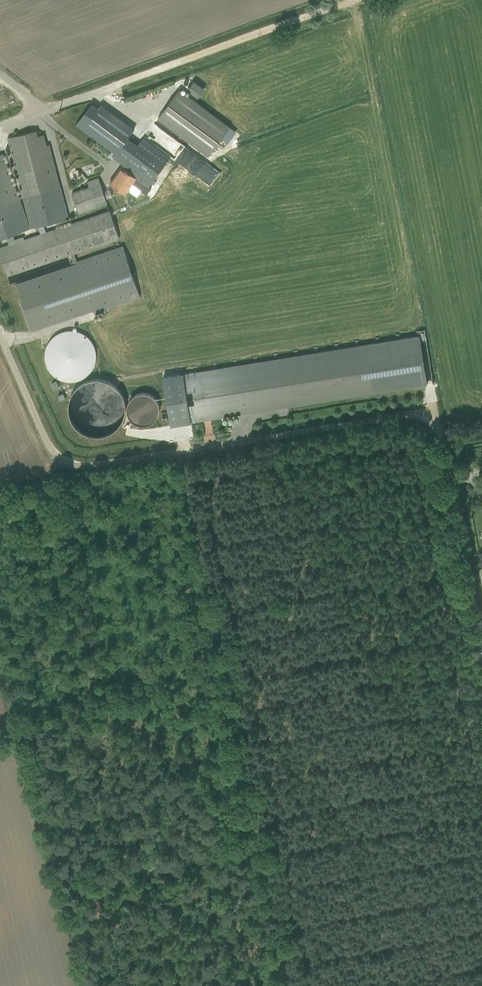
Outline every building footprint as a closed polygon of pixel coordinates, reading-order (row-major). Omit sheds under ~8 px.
[(205,156),(227,126),(176,89),(154,118),(205,156)] [(129,105),(145,101),(143,94),(127,98),(129,105)] [(133,128),(100,103),(80,129),(112,153),(109,156),(148,184),(169,156),(142,136),(136,144),(126,137),(133,128)] [(37,128),(6,136),(31,228),(70,218),(50,144),(47,145),(44,134),(39,136),(37,128)] [(0,153),(0,239),(31,228),(4,152),(0,153)] [(122,194),(134,178),(118,167),(106,183),(122,194)] [(91,186),(72,192),(78,212),(108,202),(100,174),(88,178),(91,186)] [(0,248),(0,252),(8,274),(115,236),(105,211),(0,248)] [(124,246),(14,282),(31,333),(141,297),(124,246)] [(97,362),(98,354),(96,346),(91,338),(84,333),(76,330),(68,330),(60,333),(53,338),(48,345),(46,353),(46,362),(50,370),(55,376),(63,380),(71,382),(80,380),(87,376),(93,370),(97,362)] [(187,422),(426,384),(418,333),(179,371),(187,422)] [(43,383),(46,390),(52,387),(49,380),(43,383)]
